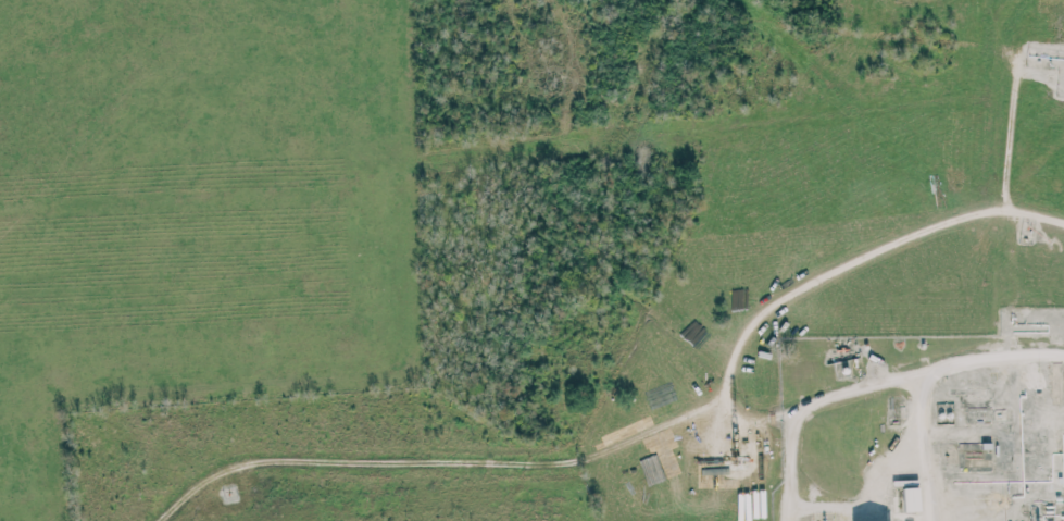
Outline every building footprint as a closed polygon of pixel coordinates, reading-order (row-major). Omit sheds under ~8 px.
[(900,512),(920,511),(919,487),(899,488),(900,512)]
